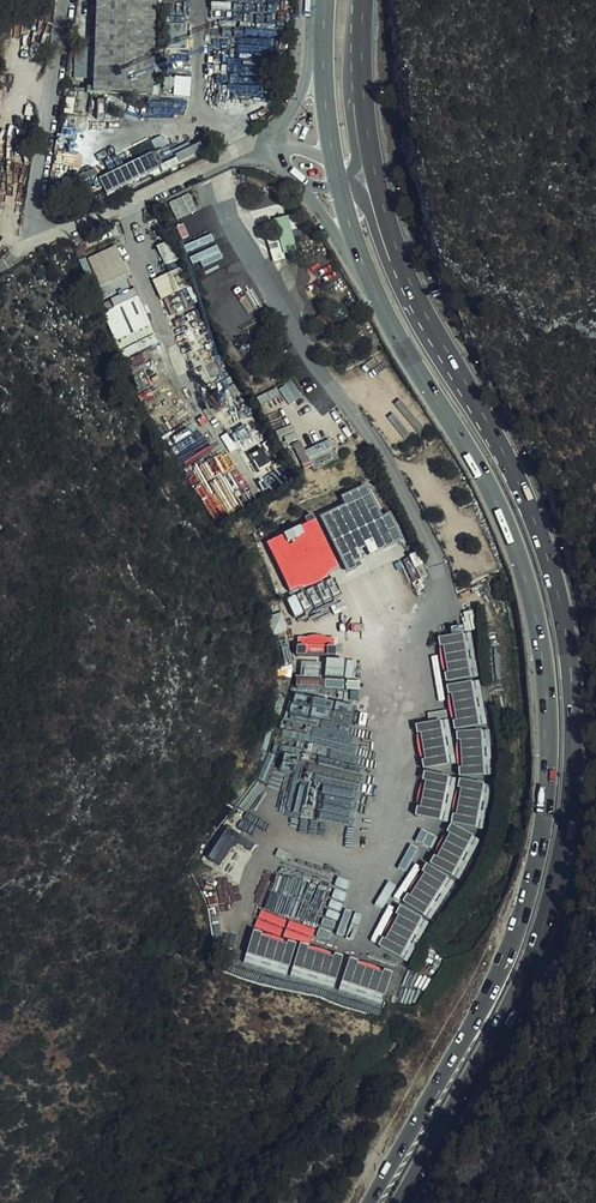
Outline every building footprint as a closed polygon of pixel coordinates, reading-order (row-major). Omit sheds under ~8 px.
[(92,99),(151,100),(153,50),(154,25),(155,0),(95,0),(92,99)] [(188,26),(154,25),(153,50),(187,51),(188,26)] [(178,161),(203,153),(200,143),(175,151),(178,161)] [(153,153),(98,177),(107,197),(162,173),(153,153)] [(177,219),(197,209),(188,191),(168,201),(177,219)] [(115,248),(82,263),(94,288),(127,274),(115,248)] [(176,272),(152,282),(161,303),(185,293),(176,272)] [(134,291),(102,305),(125,357),(157,342),(134,291)] [(281,388),(290,403),(301,395),(292,381),(281,388)] [(312,470),(338,459),(329,439),(304,450),(312,470)] [(321,515),(345,573),(357,569),(354,561),(403,540),(391,512),(382,516),(368,483),(340,495),(345,505),(321,515)] [(267,536),(290,591),(316,580),(315,578),(334,570),(311,517),(267,536)] [(335,577),(287,599),(295,617),(343,596),(335,577)] [(379,947),(407,962),(427,926),(426,919),(433,918),(453,882),(452,878),(459,878),(480,839),(459,828),(483,827),(489,817),(486,778),(492,778),(488,727),(482,728),(475,638),(460,629),(451,630),(448,636),(440,637),(445,712),(413,715),(421,821),(447,819),(379,944),(379,947)] [(337,653),(336,634),(297,637),(298,656),(337,653)] [(323,674),(340,675),(341,659),(324,658),(323,674)] [(300,661),(301,675),(321,675),(321,660),(300,661)] [(209,856),(221,864),(239,837),(227,829),(209,856)] [(382,1004),(392,970),(252,930),(243,964),(382,1004)]
